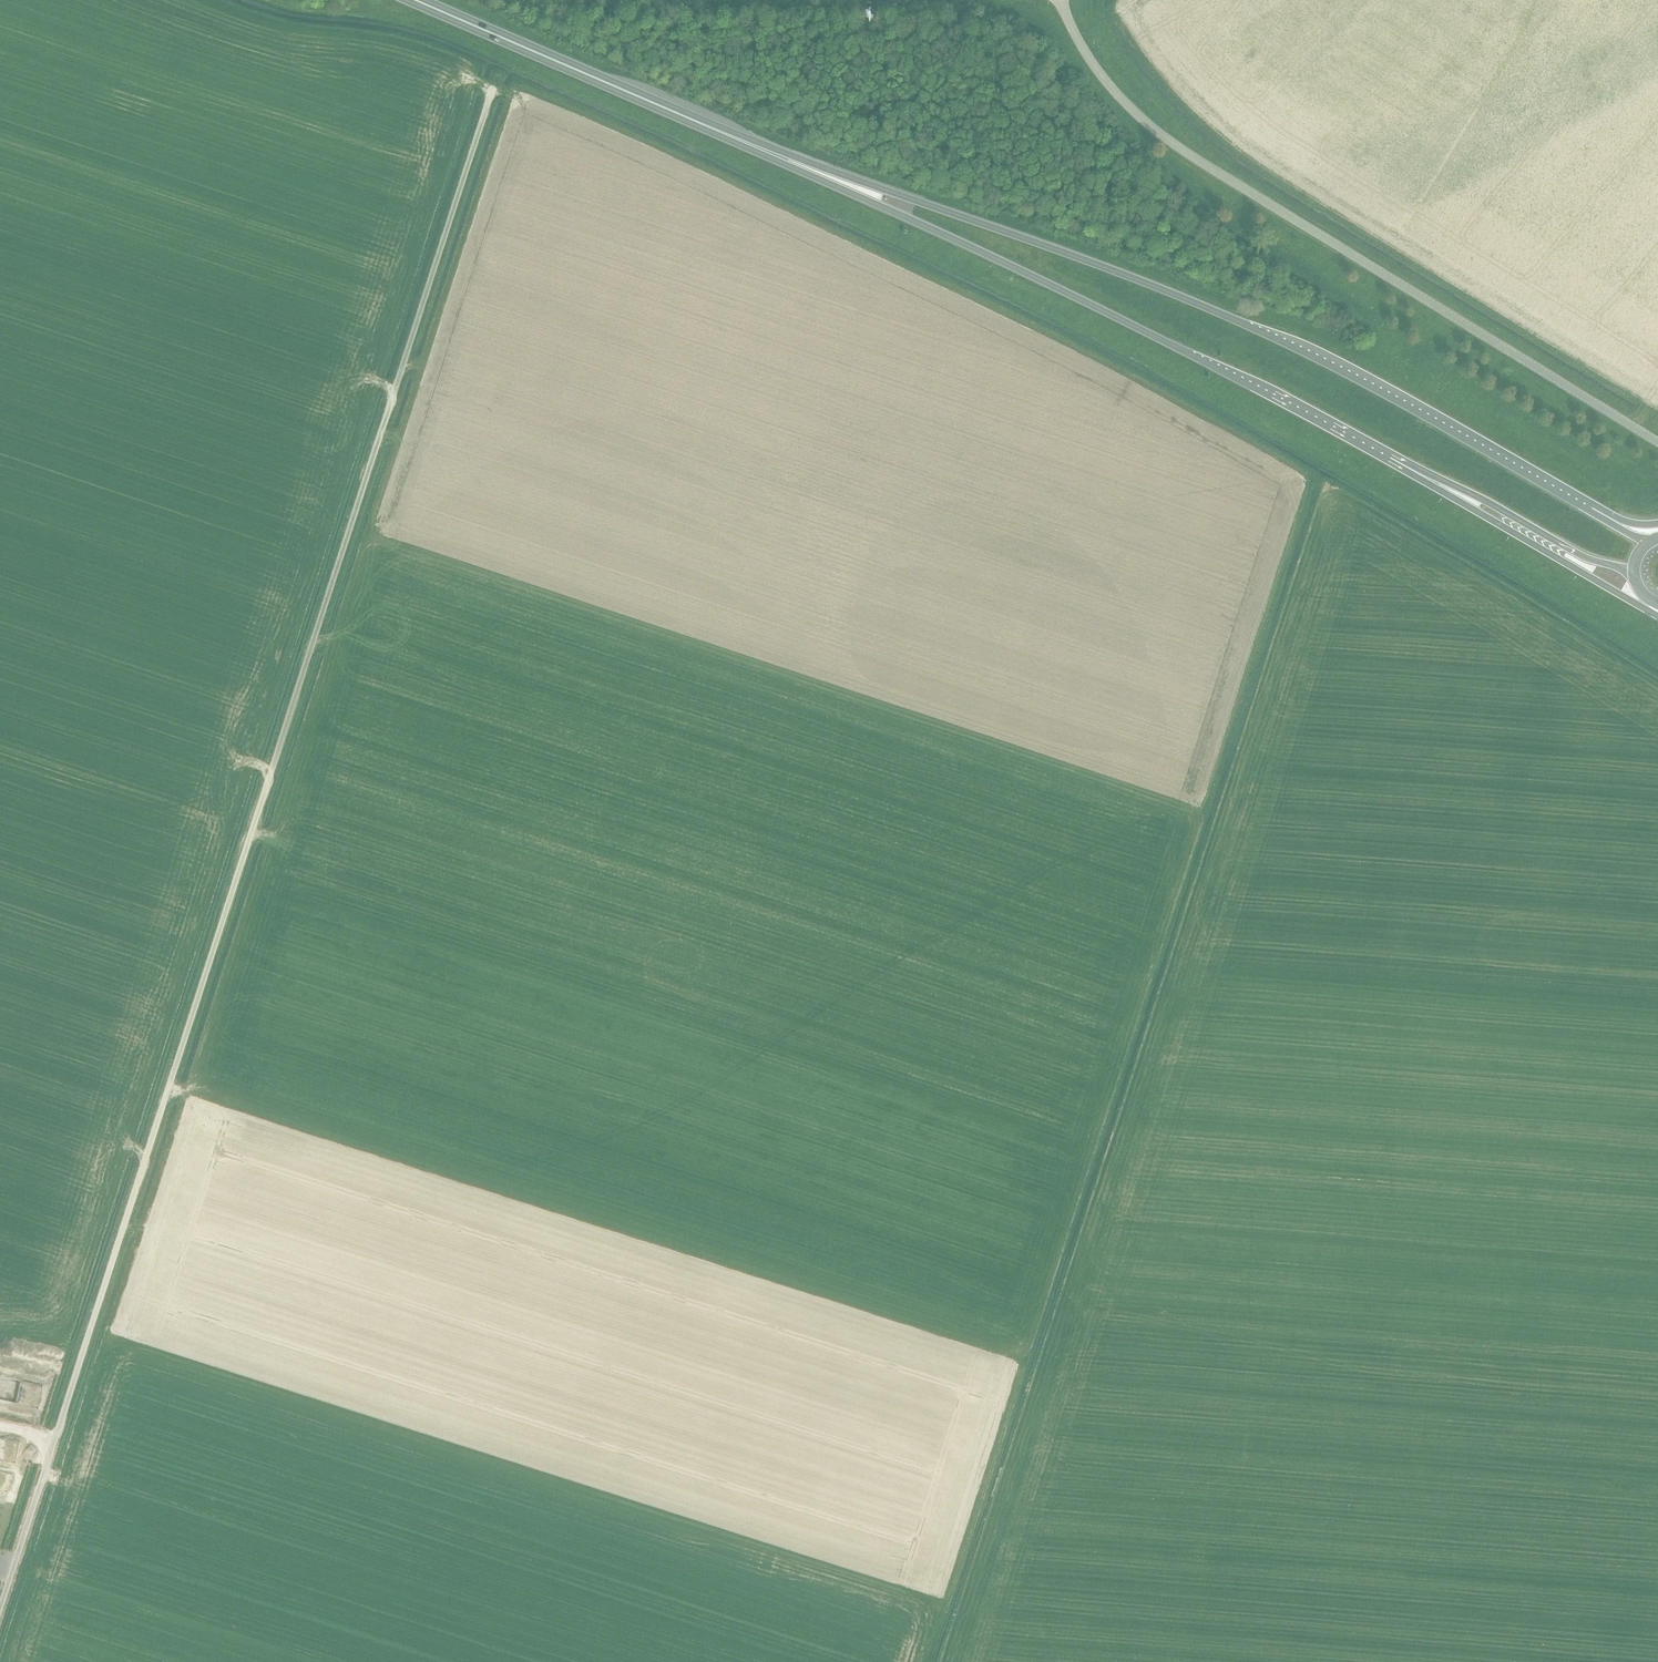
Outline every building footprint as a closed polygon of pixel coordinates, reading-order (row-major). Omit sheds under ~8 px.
[(11,1478),(12,1464),(0,1463),(0,1478),(11,1478)]
